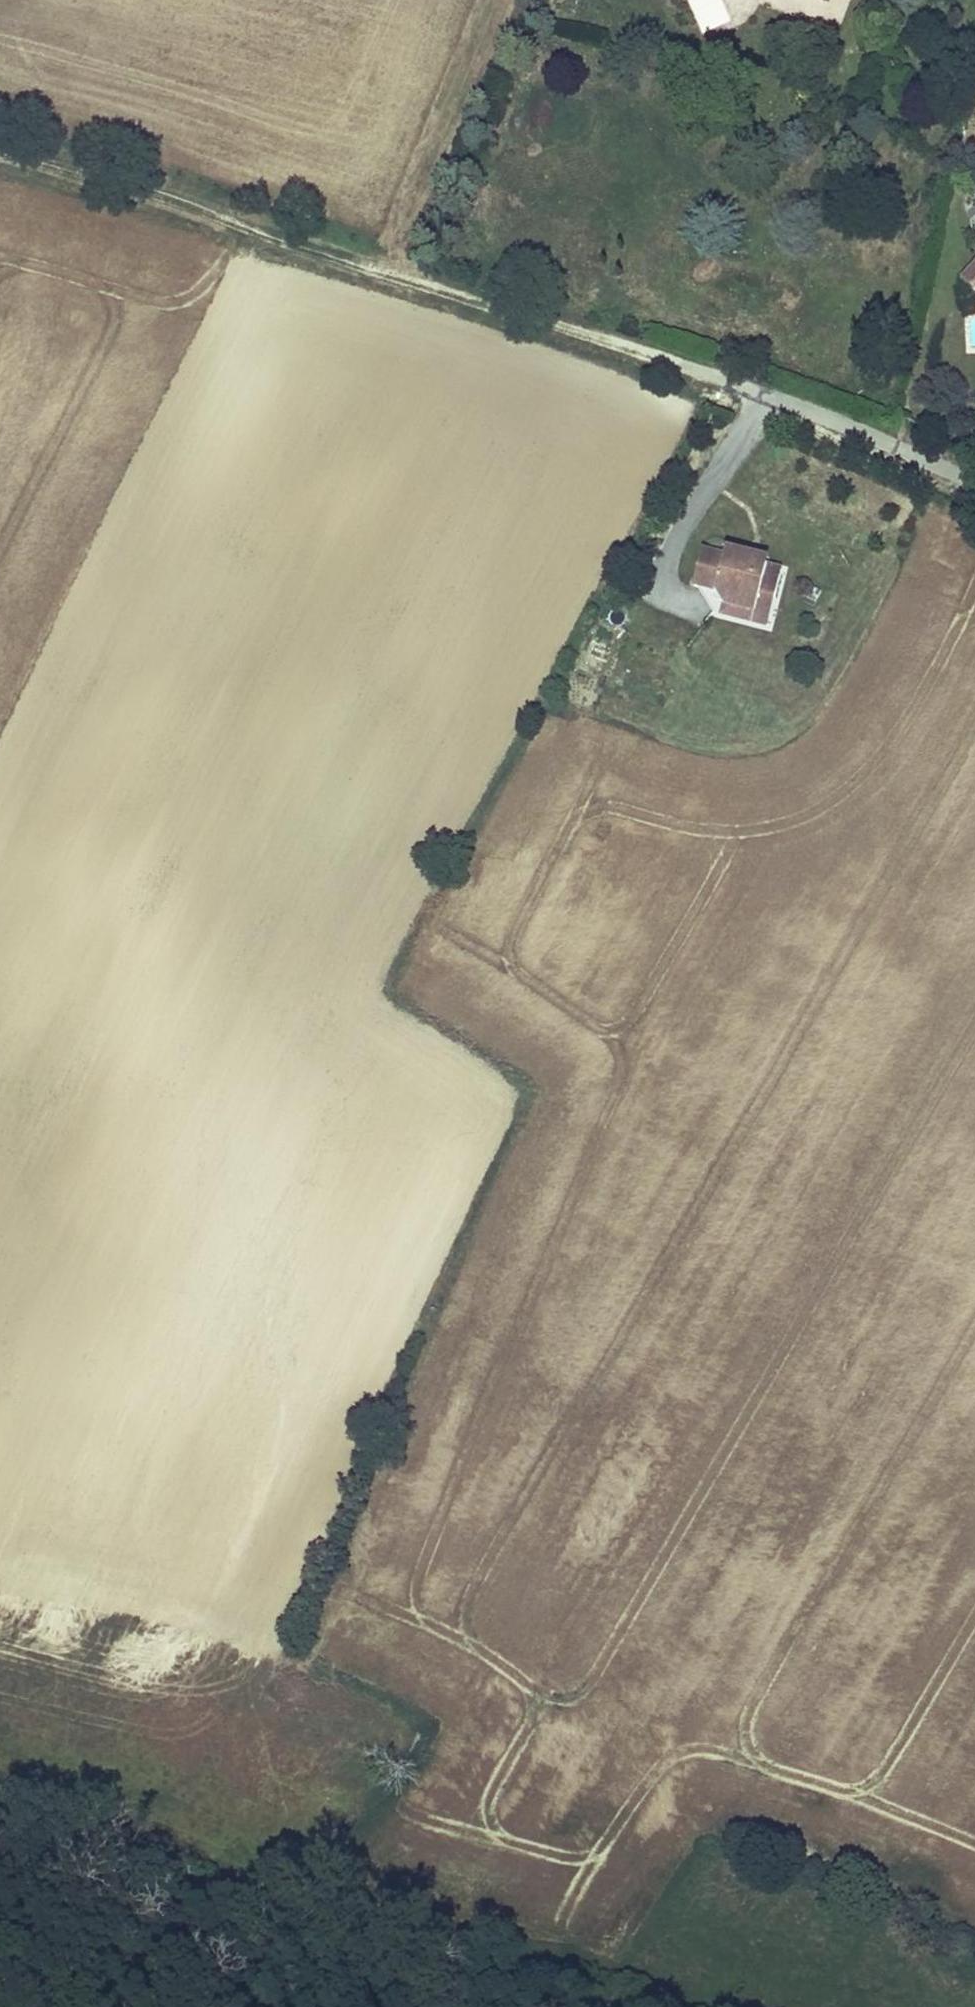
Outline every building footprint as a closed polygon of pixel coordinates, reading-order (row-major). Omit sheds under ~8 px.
[(826,10),(829,0),(796,0),(826,10)] [(740,567),(742,558),(720,554),(719,560),(695,555),(688,589),(712,593),(720,609),(750,615),(754,598),(769,601),(775,572),(760,569),(761,567),(760,565),(760,564),(759,562),(758,562),(755,561),(753,561),(752,561),(751,562),(750,564),(749,569),(740,567)] [(753,561),(742,558),(740,567),(749,569),(750,564),(751,562),(752,561),(753,561)] [(769,601),(754,598),(750,615),(720,609),(718,619),(763,628),(769,601)]
